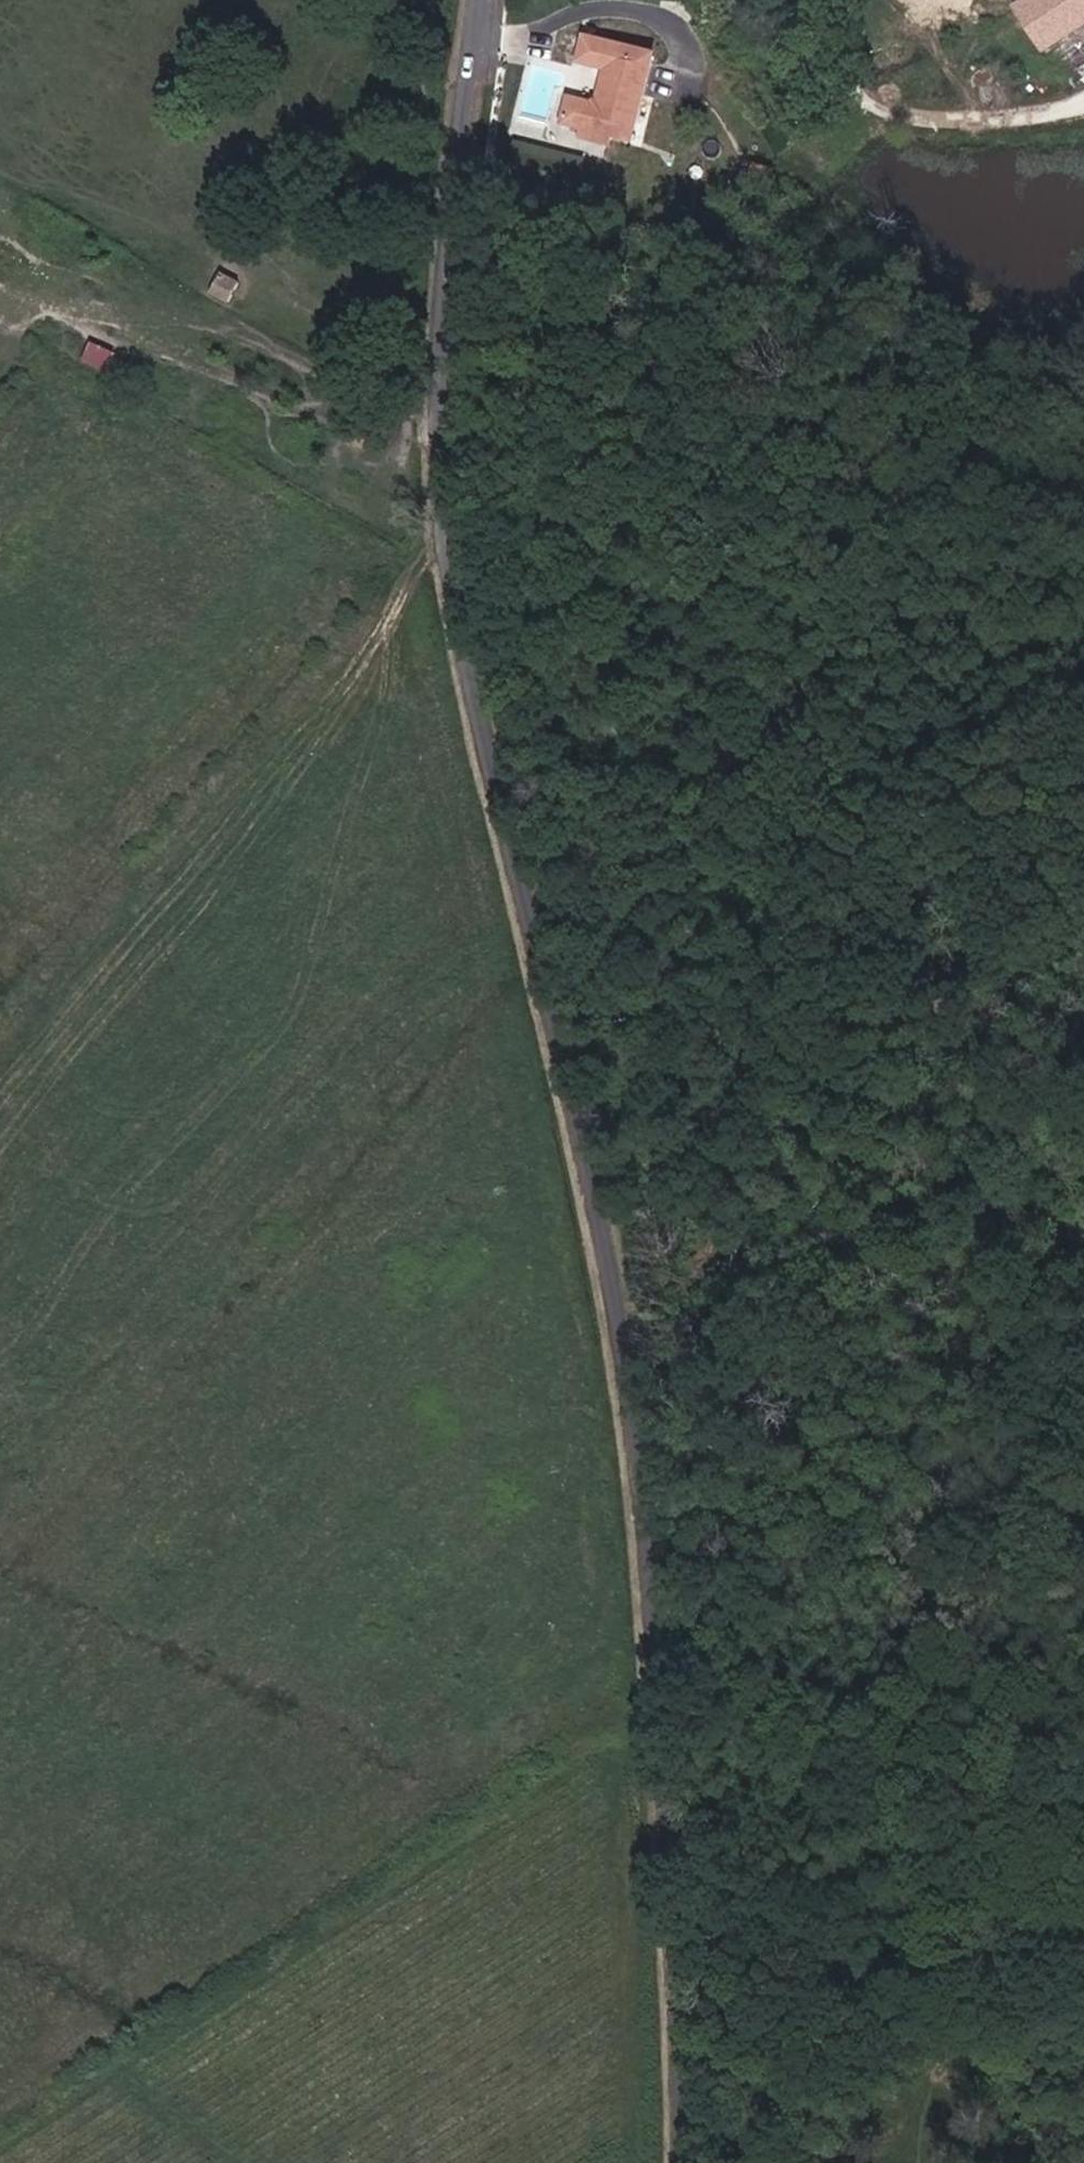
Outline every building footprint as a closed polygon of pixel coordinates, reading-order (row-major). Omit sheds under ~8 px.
[(1083,17),(1083,0),(1019,0),(1013,4),(1039,46),(1083,17)] [(631,139),(653,54),(585,36),(578,61),(606,67),(598,100),(593,104),(568,97),(562,122),(582,127),(611,134),(631,139)] [(609,144),(611,134),(582,127),(579,136),(609,144)] [(229,303),(239,281),(220,272),(209,294),(229,303)]
